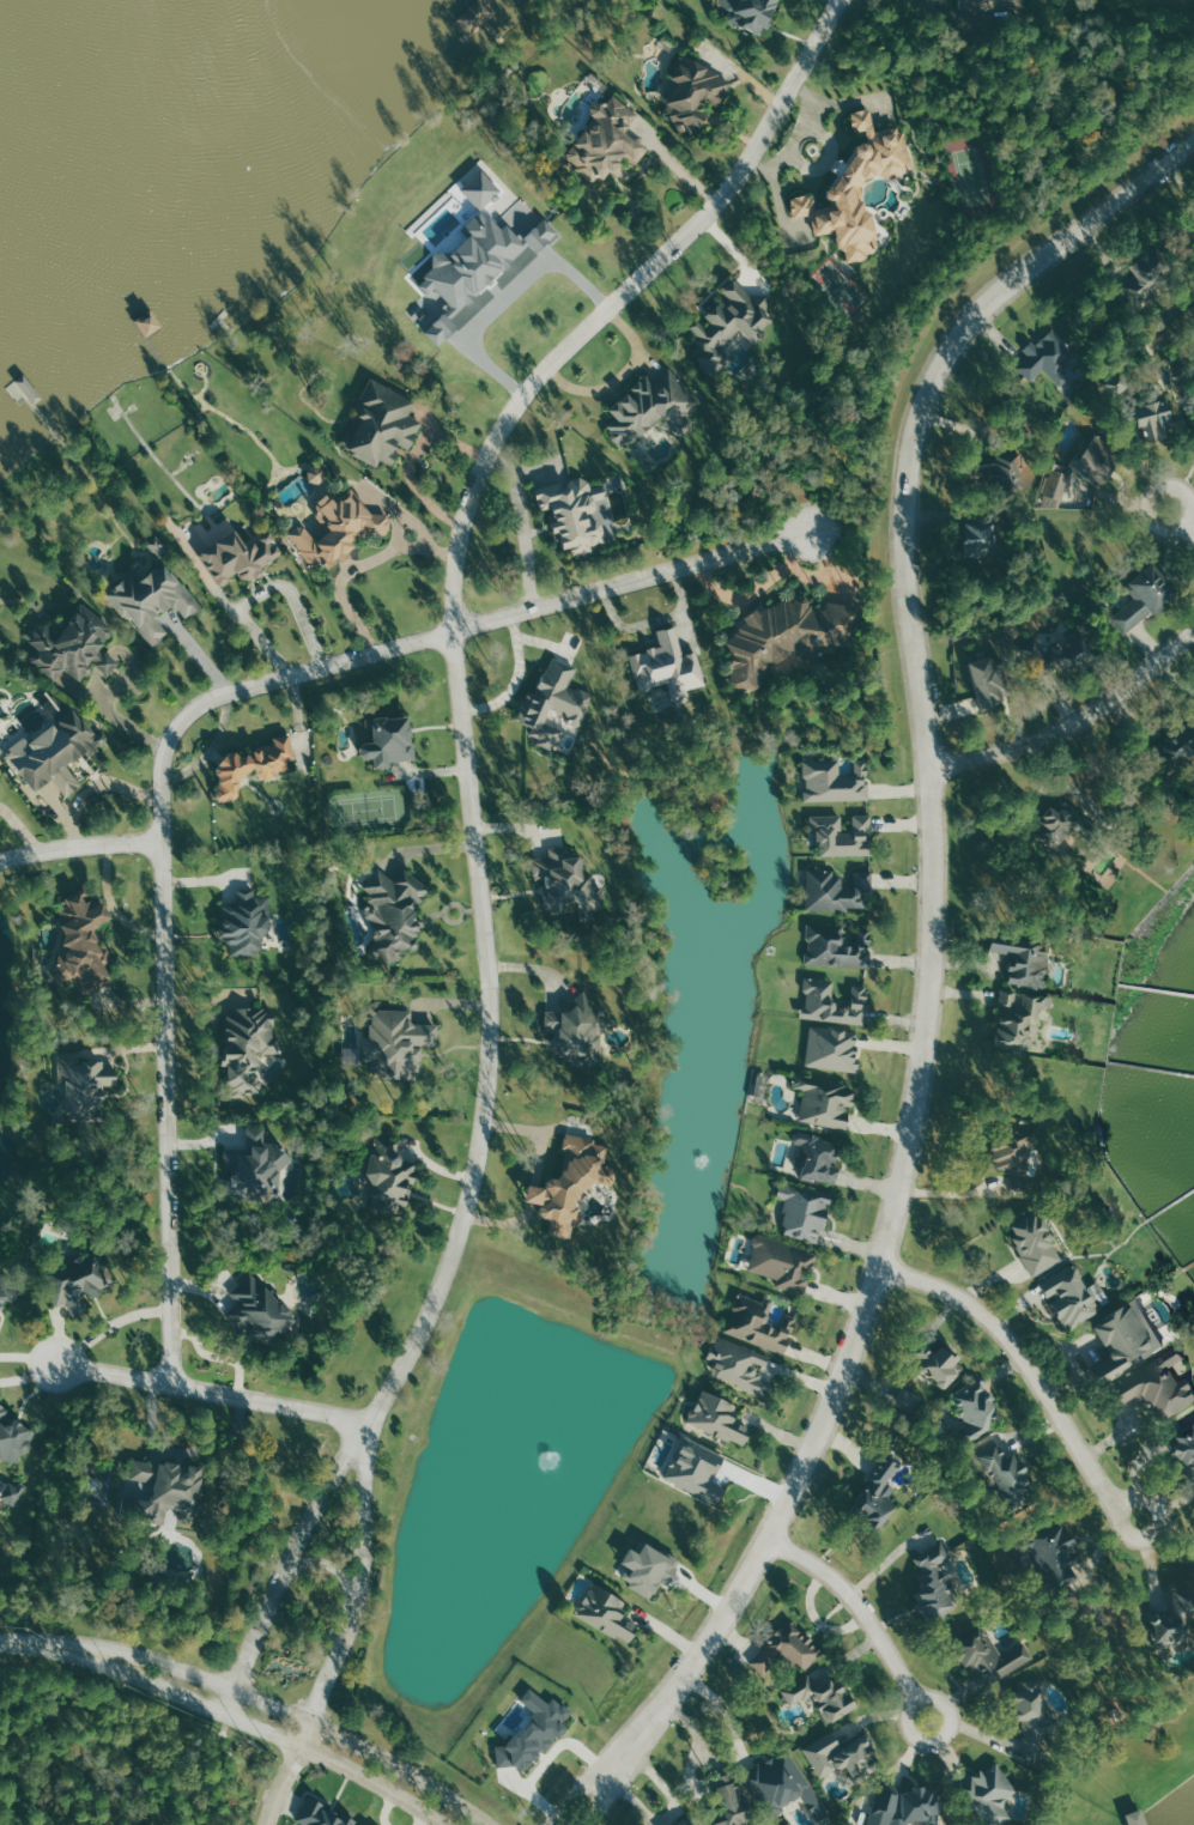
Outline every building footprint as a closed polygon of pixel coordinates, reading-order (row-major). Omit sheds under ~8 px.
[(474,36),(497,14),(484,0),(480,0),(458,20),(474,36)] [(720,4),(732,11),(727,20),(762,38),(781,0),(722,0),(720,4)] [(1025,0),(964,0),(964,30),(997,31),(997,14),(1025,14),(1025,0)] [(658,118),(700,135),(708,116),(699,112),(704,101),(721,108),(733,78),(684,58),(658,118)] [(626,133),(640,114),(613,96),(605,107),(597,101),(589,113),(595,117),(565,160),(601,185),(612,170),(617,174),(627,159),(637,166),(650,149),(626,133)] [(876,248),(865,183),(867,179),(882,176),(886,179),(914,173),(907,134),(897,128),(876,132),(872,111),(869,110),(852,113),(854,126),(867,134),(869,143),(860,145),(837,187),(827,189),(829,200),(838,205),(812,210),(814,224),(816,236),(837,233),(840,249),(846,253),(848,264),(870,260),(876,248)] [(460,189),(481,211),(502,191),(482,169),(460,189)] [(814,216),(813,197),(792,198),(794,217),(814,216)] [(452,320),(477,296),(481,290),(530,245),(537,252),(558,233),(546,219),(523,240),(520,238),(508,224),(502,229),(495,221),(480,213),(465,227),(472,234),(449,256),(439,251),(421,286),(429,295),(436,289),(453,308),(426,333),(438,347),(459,328),(452,320)] [(1130,265),(1136,276),(1131,279),(1139,294),(1171,276),(1157,250),(1130,265)] [(762,297),(756,301),(742,283),(686,328),(701,347),(693,354),(712,378),(730,363),(719,349),(742,331),(752,343),(780,320),(762,297)] [(1032,382),(1044,370),(1062,387),(1069,380),(1062,374),(1080,355),(1051,328),(1026,354),(1028,356),(1017,368),(1032,382)] [(609,410),(617,419),(605,429),(624,450),(662,417),(668,423),(681,411),(687,418),(700,406),(669,370),(654,383),(648,376),(609,410)] [(417,400),(372,378),(360,400),(366,403),(360,415),(364,417),(347,449),(379,465),(381,460),(391,464),(401,445),(410,449),(424,422),(410,415),(417,400)] [(1146,444),(1188,433),(1185,420),(1174,423),(1169,401),(1137,409),(1146,444)] [(1105,486),(1122,451),(1091,436),(1074,472),(1105,486)] [(998,450),(997,465),(987,465),(986,488),(1028,489),(1029,451),(998,450)] [(1040,506),(1063,509),(1069,469),(1054,467),(1052,476),(1045,474),(1040,506)] [(619,540),(606,484),(589,487),(588,478),(537,489),(541,511),(551,509),(560,549),(572,547),(574,555),(594,551),(593,545),(619,540)] [(316,574),(350,552),(349,551),(359,544),(355,538),(370,529),(377,538),(395,526),(384,509),(374,516),(356,489),(336,503),(329,492),(313,503),(331,530),(316,540),(305,523),(289,533),(316,574)] [(966,558),(996,557),(995,520),(965,520),(966,558)] [(219,585),(239,574),(243,579),(285,555),(272,532),(247,547),(238,530),(200,552),(219,585)] [(202,605),(164,561),(146,576),(138,567),(107,593),(153,646),(169,632),(156,617),(174,602),(187,618),(202,605)] [(1126,586),(1137,598),(1112,619),(1127,637),(1178,594),(1153,564),(1126,586)] [(731,686),(750,688),(759,686),(761,671),(768,669),(783,672),(794,669),(796,653),(802,654),(805,666),(817,663),(819,650),(825,648),(832,649),(851,644),(855,615),(852,604),(828,601),(827,610),(814,608),(810,595),(737,618),(732,648),(735,659),(731,686)] [(114,626),(81,603),(61,634),(44,623),(22,657),(58,681),(65,670),(83,682),(95,664),(111,674),(120,661),(100,648),(114,626)] [(707,685),(699,651),(684,654),(677,625),(658,630),(662,646),(631,653),(639,690),(669,684),(673,700),(690,696),(689,689),(707,685)] [(1053,658),(1074,668),(1089,636),(1068,626),(1053,658)] [(970,662),(983,708),(1009,701),(1000,669),(997,670),(993,656),(970,662)] [(577,666),(551,658),(539,693),(529,690),(519,721),(544,729),(550,708),(570,714),(567,722),(583,727),(594,694),(571,686),(577,666)] [(28,743),(25,738),(6,753),(35,792),(53,778),(67,797),(83,785),(68,765),(87,750),(91,755),(111,740),(103,729),(96,734),(75,707),(28,743)] [(415,760),(412,715),(372,717),(373,742),(361,742),(362,758),(375,757),(375,767),(390,767),(390,761),(415,760)] [(562,749),(565,722),(546,720),(545,729),(536,728),(534,746),(562,749)] [(1163,739),(1177,763),(1193,753),(1193,722),(1163,739)] [(219,800),(239,801),(240,776),(259,772),(260,772),(262,779),(273,780),(278,778),(279,771),(289,771),(289,760),(296,758),(291,735),(286,734),(275,737),(274,744),(237,753),(231,753),(220,756),(219,776),(220,777),(219,800)] [(870,800),(869,760),(856,760),(856,775),(842,775),(841,759),(805,760),(806,801),(870,800)] [(1076,800),(1040,811),(1052,851),(1069,846),(1066,835),(1085,829),(1076,800)] [(811,816),(811,841),(820,841),(821,856),(869,855),(869,833),(873,833),(873,815),(854,815),(854,833),(843,833),(843,815),(811,816)] [(546,914),(599,908),(595,872),(585,873),(582,855),(571,856),(570,846),(549,848),(550,856),(532,858),(535,880),(542,879),(546,914)] [(422,925),(411,918),(432,887),(408,871),(401,882),(379,867),(365,888),(375,894),(360,916),(381,930),(367,950),(395,967),(422,925)] [(808,909),(873,910),(874,872),(856,872),(856,882),(840,881),(840,870),(808,870),(808,909)] [(98,924),(112,919),(103,894),(91,899),(87,888),(66,896),(69,905),(49,913),(74,980),(82,977),(87,991),(113,982),(107,965),(112,963),(98,924)] [(269,897),(256,897),(256,891),(238,891),(238,904),(224,904),(224,928),(219,928),(219,940),(233,941),(233,954),(268,954),(269,897)] [(808,965),(870,967),(872,936),(844,934),(844,925),(809,923),(808,965)] [(1050,941),(993,939),(992,953),(1012,953),(1010,987),(1000,986),(998,1048),(1030,1049),(1031,1030),(1040,1031),(1041,1007),(1054,1007),(1054,993),(1048,993),(1050,941)] [(803,1019),(865,1024),(869,987),(853,985),(851,1006),(834,1004),(836,980),(807,978),(803,1019)] [(546,1011),(546,1031),(555,1031),(555,1047),(565,1060),(603,1059),(603,1049),(602,1048),(602,1033),(613,1024),(601,1009),(595,1009),(595,1002),(586,990),(560,1011),(546,1011)] [(226,1008),(225,1065),(229,1065),(228,1094),(261,1095),(262,1065),(280,1066),(281,1036),(275,1036),(276,1010),(226,1008)] [(439,1024),(413,1023),(414,1011),(374,1009),(372,1037),(363,1037),(363,1048),(344,1047),(343,1063),(394,1065),(393,1076),(420,1077),(422,1046),(438,1046),(439,1024)] [(807,1066),(857,1072),(860,1051),(856,1050),(858,1030),(811,1025),(807,1066)] [(59,1053),(60,1092),(49,1092),(49,1114),(105,1114),(105,1085),(118,1085),(118,1070),(104,1070),(104,1060),(81,1060),(81,1053),(59,1053)] [(800,1121),(846,1129),(850,1106),(853,1107),(856,1086),(796,1076),(794,1089),(806,1091),(800,1121)] [(248,1149),(228,1149),(227,1197),(284,1197),(285,1144),(265,1144),(265,1126),(248,1126),(248,1149)] [(1014,1171),(1012,1189),(1028,1191),(1034,1129),(1007,1126),(1005,1146),(996,1145),(994,1169),(1014,1171)] [(606,1146),(597,1143),(593,1140),(568,1132),(563,1149),(573,1156),(568,1165),(567,1168),(560,1179),(552,1177),(547,1184),(528,1188),(526,1192),(528,1201),(542,1205),(539,1213),(552,1222),(554,1230),(564,1237),(571,1240),(573,1234),(582,1220),(578,1200),(587,1186),(603,1183),(608,1184),(618,1182),(615,1169),(603,1165),(609,1157),(606,1146)] [(837,1185),(841,1167),(836,1166),(841,1141),(799,1133),(793,1161),(804,1163),(801,1178),(837,1185)] [(364,1207),(404,1216),(411,1186),(414,1187),(419,1163),(397,1159),(401,1140),(379,1136),(364,1207)] [(832,1195),(781,1185),(779,1197),(789,1200),(782,1235),(822,1243),(832,1195)] [(1065,1260),(1039,1212),(1009,1228),(1035,1277),(1065,1260)] [(820,1255),(761,1233),(748,1269),(779,1280),(777,1286),(804,1296),(820,1255)] [(55,1307),(68,1303),(72,1315),(94,1308),(90,1294),(115,1286),(109,1266),(100,1269),(96,1255),(44,1270),(55,1307)] [(1041,1282),(1067,1331),(1102,1313),(1096,1301),(1105,1296),(1098,1283),(1089,1288),(1076,1264),(1041,1282)] [(20,1290),(0,1271),(0,1311),(20,1290)] [(231,1294),(239,1302),(226,1315),(241,1332),(251,1322),(272,1344),(298,1319),(253,1273),(231,1294)] [(786,1353),(797,1317),(786,1313),(781,1329),(767,1325),(774,1303),(739,1293),(726,1335),(786,1353)] [(1095,1368),(1103,1383),(1167,1350),(1140,1300),(1095,1323),(1113,1358),(1095,1368)] [(766,1395),(770,1382),(761,1379),(769,1353),(718,1337),(706,1377),(766,1395)] [(1192,1380),(1182,1385),(1176,1373),(1188,1367),(1177,1343),(1151,1355),(1155,1364),(1128,1376),(1132,1383),(1115,1390),(1125,1413),(1149,1401),(1159,1421),(1193,1405),(1193,1384),(1192,1380)] [(924,1369),(928,1367),(942,1388),(966,1372),(947,1344),(934,1354),(927,1344),(913,1353),(924,1369)] [(961,1412),(953,1416),(968,1441),(1005,1420),(979,1377),(961,1387),(962,1389),(951,1395),(961,1412)] [(738,1405),(703,1390),(688,1423),(743,1447),(752,1426),(732,1417),(738,1405)] [(0,1403),(0,1457),(17,1467),(37,1432),(10,1417),(14,1411),(0,1403)] [(1171,1438),(1187,1471),(1193,1468),(1193,1427),(1171,1438)] [(1016,1450),(1004,1456),(996,1439),(978,1448),(1009,1512),(1039,1497),(1016,1450)] [(850,1511),(884,1530),(900,1500),(884,1491),(902,1459),(885,1450),(850,1511)] [(197,1512),(204,1467),(185,1465),(158,1461),(158,1463),(134,1459),(132,1473),(114,1470),(111,1488),(122,1489),(118,1514),(166,1521),(168,1508),(197,1512)] [(19,1505),(28,1488),(19,1483),(17,1487),(4,1480),(0,1488),(0,1495),(19,1505)] [(1083,1551),(1066,1523),(1057,1529),(1053,1522),(1015,1545),(1023,1558),(1032,1552),(1055,1590),(1078,1575),(1068,1560),(1083,1551)] [(654,1598),(663,1580),(671,1583),(682,1561),(646,1543),(641,1554),(630,1548),(623,1564),(629,1567),(621,1581),(654,1598)] [(912,1554),(927,1618),(960,1611),(945,1546),(912,1554)] [(630,1603),(593,1583),(575,1615),(631,1645),(640,1628),(622,1617),(630,1603)] [(1193,1649),(1193,1588),(1172,1591),(1175,1609),(1152,1613),(1158,1655),(1193,1649)] [(824,1649),(787,1620),(751,1665),(767,1678),(784,1656),(805,1673),(824,1649)] [(1001,1656),(986,1626),(954,1642),(970,1673),(982,1667),(991,1685),(1036,1662),(1026,1643),(1001,1656)] [(816,1697),(826,1723),(857,1711),(847,1685),(836,1689),(829,1672),(813,1679),(812,1676),(783,1687),(790,1707),(816,1697)] [(1027,1761),(1044,1759),(1042,1736),(1052,1735),(1046,1677),(1010,1681),(1015,1722),(1023,1721),(1027,1761)] [(499,1768),(517,1765),(527,1773),(542,1752),(548,1751),(557,1739),(563,1738),(568,1731),(567,1721),(573,1712),(554,1698),(551,1703),(530,1688),(521,1702),(533,1710),(534,1714),(512,1745),(496,1747),(499,1768)] [(804,1749),(821,1780),(847,1766),(852,1774),(881,1759),(867,1733),(841,1747),(834,1733),(804,1749)] [(804,1797),(819,1821),(830,1814),(788,1749),(744,1777),(770,1818),(804,1797)] [(998,1762),(958,1789),(982,1824),(997,1824),(1012,1815),(1004,1802),(1018,1792),(998,1762)] [(751,1824),(738,1773),(715,1779),(723,1811),(714,1814),(716,1824),(750,1824),(751,1824)] [(308,1798),(298,1822),(305,1824),(355,1824),(357,1819),(308,1798)] [(1145,1812),(1130,1812),(1131,1824),(1146,1824),(1145,1812)]
